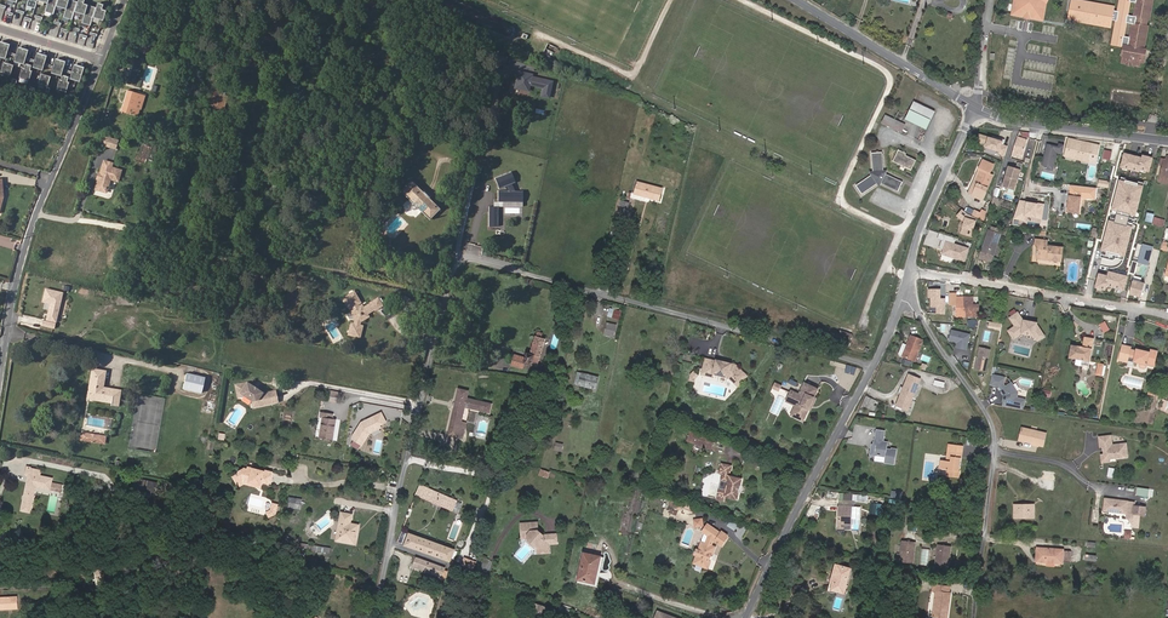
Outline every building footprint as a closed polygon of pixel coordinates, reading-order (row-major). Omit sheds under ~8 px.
[(27,7),(35,10),(38,2),(38,0),(29,0),(27,7)] [(47,5),(45,13),(53,15),(56,8),(58,0),(49,0),(47,5)] [(69,1),(67,0),(58,0),(56,8),(65,11),(69,1)] [(1012,15),(1046,21),(1049,0),(1014,0),(1012,15)] [(1079,0),(1071,0),(1068,20),(1114,29),(1111,45),(1124,48),(1133,0),(1119,0),(1118,7),(1079,0)] [(1136,13),(1139,14),(1138,22),(1135,22),(1131,43),(1129,54),(1127,54),(1126,60),(1143,63),(1144,58),(1147,59),(1149,51),(1145,50),(1146,45),(1149,24),(1147,23),(1148,15),(1150,15),(1153,0),(1139,0),(1136,13)] [(74,13),(77,3),(69,1),(65,11),(63,18),(71,21),(74,13)] [(74,13),(83,16),(87,6),(82,5),(77,3),(74,13)] [(83,16),(81,24),(89,27),(92,19),(95,9),(87,6),(83,16)] [(100,11),(95,9),(92,19),(101,22),(105,12),(100,11)] [(149,48),(140,45),(138,51),(147,54),(149,48)] [(5,59),(8,49),(0,46),(0,57),(5,59)] [(17,51),(13,62),(23,65),(26,55),(17,51)] [(35,57),(32,67),(41,71),(44,60),(35,57)] [(3,61),(0,71),(10,75),(13,64),(3,61)] [(995,69),(1004,70),(1005,63),(995,62),(995,69)] [(53,63),(50,73),(59,76),(63,66),(53,63)] [(225,70),(244,76),(245,71),(226,66),(225,70)] [(22,67),(18,77),(28,80),(31,70),(29,70),(24,68),(22,67)] [(78,82),(81,72),(71,69),(68,79),(78,82)] [(245,71),(244,76),(266,84),(267,78),(245,71)] [(549,99),(553,79),(517,72),(513,89),(528,92),(530,86),(541,88),(540,97),(549,99)] [(40,73),(36,83),(46,86),(49,76),(40,73)] [(55,89),(64,92),(68,82),(66,82),(60,80),(58,79),(55,89)] [(208,107),(215,109),(220,92),(210,90),(211,87),(206,86),(204,94),(208,95),(208,97),(211,98),(208,107)] [(137,114),(138,111),(133,109),(137,95),(126,92),(120,113),(136,118),(137,114)] [(220,92),(215,109),(223,111),(227,97),(223,96),(223,93),(220,92)] [(933,110),(915,101),(907,118),(925,127),(933,110)] [(1149,122),(1157,123),(1158,115),(1150,114),(1149,122)] [(883,123),(901,132),(905,125),(886,116),(883,123)] [(1003,141),(978,132),(975,143),(1000,151),(1000,153),(1005,155),(1007,146),(1002,144),(1003,141)] [(110,139),(102,136),(100,144),(108,147),(110,139)] [(1022,155),(1027,140),(1018,137),(1013,155),(1016,156),(1017,154),(1022,155)] [(116,140),(110,139),(108,147),(113,148),(116,140)] [(1088,161),(1092,144),(1070,139),(1066,157),(1088,162),(1088,161)] [(146,161),(150,146),(142,143),(138,159),(146,161)] [(1053,170),(1057,152),(1059,152),(1060,150),(1064,150),(1065,145),(1060,144),(1060,147),(1048,145),(1044,164),(1047,168),(1053,170)] [(1093,162),(1097,145),(1092,144),(1088,161),(1093,162)] [(33,168),(47,171),(52,155),(50,155),(51,151),(36,146),(35,150),(37,151),(33,168)] [(1110,160),(1112,151),(1104,149),(1102,158),(1110,160)] [(894,161),(911,169),(915,161),(905,156),(905,154),(899,151),(894,161)] [(857,186),(862,193),(879,182),(897,191),(901,183),(883,174),(881,153),(872,153),(873,175),(857,186)] [(1139,158),(1123,153),(1119,168),(1137,173),(1138,169),(1148,172),(1152,158),(1140,155),(1139,158)] [(1167,156),(1166,160),(1164,160),(1160,176),(1167,178),(1167,157),(1167,156)] [(978,184),(973,195),(983,199),(992,176),(989,175),(993,165),(983,161),(979,170),(981,171),(976,183),(978,184)] [(101,165),(95,185),(105,188),(108,179),(115,181),(119,170),(109,168),(101,165)] [(1015,191),(1021,172),(1009,169),(1003,187),(1005,188),(1015,191)] [(969,193),(973,195),(978,184),(976,183),(981,171),(979,170),(969,193)] [(498,188),(515,181),(511,171),(494,178),(498,188)] [(1144,186),(1119,180),(1112,210),(1137,216),(1144,186)] [(428,221),(429,221),(439,211),(433,204),(411,183),(401,194),(428,221)] [(634,196),(658,202),(661,190),(637,184),(634,196)] [(493,202),(493,207),(522,207),(522,191),(497,191),(497,202),(493,202)] [(1084,200),(1085,194),(1072,192),(1071,197),(1068,197),(1066,213),(1079,214),(1080,199),(1084,200)] [(997,205),(999,198),(997,198),(994,196),(991,203),(997,205)] [(1045,204),(1019,200),(1013,219),(1026,221),(1027,217),(1042,219),(1045,204)] [(618,218),(625,220),(628,202),(622,201),(618,218)] [(497,227),(498,207),(489,207),(488,227),(497,227)] [(985,221),(987,212),(982,210),(980,213),(978,218),(985,221)] [(1146,221),(1153,223),(1154,216),(1155,215),(1148,213),(1146,221)] [(1163,226),(1165,219),(1154,216),(1153,223),(1163,226)] [(615,221),(611,237),(620,240),(624,225),(624,224),(625,221),(621,220),(619,222),(615,221)] [(1132,227),(1107,221),(1100,250),(1124,256),(1132,227)] [(986,253),(993,255),(1001,234),(991,231),(989,230),(982,252),(986,253)] [(970,248),(946,240),(941,254),(965,262),(970,248)] [(1037,249),(1036,262),(1060,264),(1061,251),(1045,250),(1046,244),(1034,243),(1034,249),(1037,249)] [(1142,244),(1137,262),(1148,265),(1152,248),(1142,244)] [(1105,286),(1122,290),(1126,276),(1108,271),(1107,275),(1097,272),(1093,286),(1105,289),(1105,286)] [(1141,297),(1144,283),(1142,282),(1134,281),(1133,280),(1129,294),(1141,297)] [(940,289),(927,289),(927,297),(930,297),(930,308),(936,308),(936,314),(945,314),(945,299),(940,299),(940,289)] [(367,313),(375,308),(372,303),(364,307),(360,306),(358,303),(362,301),(356,291),(344,297),(349,306),(352,307),(354,311),(351,312),(355,317),(353,324),(350,324),(348,335),(360,337),(361,326),(358,325),(359,320),(368,315),(367,313)] [(968,311),(968,296),(961,296),(961,293),(949,293),(949,304),(961,304),(961,317),(972,317),(972,311),(968,311)] [(382,306),(382,305),(379,299),(378,299),(372,302),(372,303),(375,308),(376,309),(382,306)] [(619,319),(621,311),(610,308),(608,316),(619,319)] [(1017,312),(1009,317),(1015,326),(1012,328),(1016,335),(1021,332),(1034,335),(1037,340),(1043,335),(1036,324),(1036,322),(1024,319),(1023,321),(1017,312)] [(616,324),(606,322),(604,333),(613,335),(616,324)] [(1013,337),(1016,335),(1012,328),(1011,327),(1008,330),(1013,337)] [(841,331),(838,342),(849,345),(853,334),(841,331)] [(969,335),(951,331),(949,341),(957,343),(956,348),(966,350),(969,335)] [(541,337),(537,336),(536,335),(530,354),(527,353),(525,358),(515,355),(511,365),(523,368),(526,362),(532,364),(532,362),(538,364),(546,338),(541,337)] [(908,348),(904,357),(915,361),(923,341),(911,336),(906,347),(908,348)] [(1091,360),(1095,339),(1086,337),(1084,347),(1073,344),(1070,358),(1083,360),(1083,359),(1091,360)] [(1137,359),(1136,363),(1142,364),(1141,366),(1142,368),(1146,369),(1148,368),(1149,366),(1156,367),(1159,351),(1152,350),(1151,352),(1139,349),(1138,351),(1133,350),(1133,347),(1124,345),(1121,360),(1131,362),(1132,358),(1137,359)] [(986,370),(990,350),(979,348),(976,368),(986,370)] [(717,360),(707,357),(704,369),(715,371),(715,373),(730,377),(735,381),(737,379),(741,383),(749,375),(737,363),(726,360),(726,362),(722,361),(721,360),(723,360),(718,358),(717,360)] [(854,374),(857,367),(847,364),(844,371),(854,374)] [(93,369),(89,393),(112,397),(111,403),(111,405),(119,407),(121,390),(103,387),(105,370),(93,369)] [(714,377),(715,373),(715,371),(704,369),(703,374),(714,377)] [(596,390),(599,377),(582,372),(579,373),(576,384),(580,386),(596,390)] [(202,392),(206,377),(187,373),(184,388),(202,392)] [(908,410),(920,379),(909,375),(904,388),(900,386),(898,393),(902,394),(897,406),(908,410)] [(1002,402),(1010,403),(1023,406),(1025,399),(1016,398),(1017,393),(1010,383),(1004,387),(1002,384),(1004,378),(991,376),(989,386),(998,387),(997,394),(1004,396),(1002,402)] [(782,383),(775,379),(773,385),(780,388),(782,383)] [(819,387),(804,380),(799,391),(795,399),(794,403),(797,404),(792,414),(803,419),(809,407),(815,395),(819,387)] [(251,387),(245,383),(234,385),(236,397),(242,396),(250,401),(255,400),(256,407),(276,403),(273,392),(261,394),(255,390),(253,390),(250,388),(251,387)] [(786,399),(794,403),(795,399),(799,391),(791,387),(786,399)] [(468,391),(459,389),(448,436),(462,440),(464,432),(459,430),(461,423),(465,408),(490,414),(493,405),(467,399),(468,391)] [(1050,397),(1052,391),(1043,389),(1041,395),(1050,397)] [(341,402),(342,394),(330,392),(328,400),(340,402),(341,402)] [(112,397),(89,393),(88,399),(111,403),(112,397)] [(873,410),(877,400),(866,395),(861,406),(873,410)] [(362,421),(351,438),(361,444),(370,431),(387,422),(382,411),(362,421)] [(321,417),(323,417),(320,438),(333,440),(337,419),(333,419),(334,414),(322,412),(321,417)] [(1045,432),(1020,426),(1017,438),(1030,442),(1031,441),(1036,442),(1036,443),(1042,444),(1045,432)] [(896,464),(898,449),(892,448),(892,449),(888,449),(889,443),(884,442),(886,430),(878,429),(876,441),(875,443),(874,448),(873,447),(872,455),(876,455),(886,456),(886,462),(896,464)] [(78,440),(104,444),(106,435),(80,431),(78,440)] [(704,444),(708,434),(701,431),(697,442),(704,444)] [(717,437),(708,434),(704,444),(713,448),(717,437)] [(1112,436),(1100,437),(1101,447),(1104,447),(1105,455),(1109,459),(1128,457),(1127,444),(1113,445),(1112,436)] [(724,440),(717,437),(713,448),(720,450),(724,440)] [(957,471),(959,457),(961,457),(962,445),(961,445),(946,443),(944,457),(948,458),(948,460),(939,459),(937,468),(946,469),(945,475),(958,477),(959,471),(957,471)] [(729,470),(719,495),(726,498),(728,495),(740,500),(749,479),(737,474),(741,465),(731,461),(727,470),(729,470)] [(36,486),(50,489),(51,489),(53,478),(41,475),(43,470),(31,468),(32,467),(29,466),(27,473),(30,474),(23,510),(31,512),(35,492),(36,486)] [(233,477),(238,485),(244,481),(262,486),(262,483),(269,484),(273,472),(265,470),(265,471),(253,468),(252,470),(247,469),(245,468),(240,471),(239,474),(233,477)] [(540,468),(538,475),(548,478),(550,471),(540,468)] [(118,489),(125,490),(126,486),(133,487),(135,479),(121,476),(118,489)] [(1052,490),(1054,477),(1043,476),(1041,489),(1052,490)] [(137,479),(136,493),(156,494),(157,481),(137,479)] [(453,511),(458,500),(421,484),(416,495),(453,511)] [(48,495),(50,489),(36,486),(35,492),(48,495)] [(1148,495),(1149,489),(1139,487),(1138,494),(1148,495)] [(901,499),(902,492),(892,490),(891,497),(901,499)] [(852,500),(853,493),(844,491),(843,499),(852,500)] [(303,499),(289,497),(288,507),(301,509),(303,499)] [(651,508),(662,511),(665,502),(654,498),(651,508)] [(1128,502),(1105,498),(1103,511),(1127,514),(1127,512),(1134,513),(1135,505),(1135,502),(1128,502)] [(877,514),(878,503),(871,502),(870,513),(877,514)] [(846,525),(846,528),(852,528),(853,507),(841,505),(839,525),(846,525)] [(1034,517),(1033,506),(1015,505),(1015,517),(1034,517)] [(1145,514),(1147,506),(1135,505),(1134,513),(1145,514)] [(359,525),(351,523),(352,514),(342,513),(337,540),(355,543),(359,525)] [(693,519),(694,527),(704,526),(702,517),(693,519)] [(549,543),(557,543),(557,534),(544,534),(538,530),(538,526),(531,526),(527,523),(521,523),(521,538),(528,538),(537,546),(540,546),(541,553),(549,552),(549,543)] [(695,554),(709,560),(709,559),(703,556),(705,551),(710,553),(712,553),(715,545),(711,544),(713,539),(714,540),(719,532),(706,523),(700,531),(707,536),(705,542),(700,540),(697,549),(695,548),(693,554),(695,554)] [(736,536),(741,538),(746,528),(741,526),(736,536)] [(452,562),(456,550),(409,533),(405,545),(452,562)] [(535,548),(537,546),(528,538),(525,540),(535,548)] [(918,541),(904,540),(902,561),(915,563),(918,541)] [(331,553),(332,547),(307,544),(306,549),(331,553)] [(953,545),(940,544),(937,566),(950,567),(953,545)] [(928,566),(930,548),(922,548),(920,565),(928,566)] [(1070,562),(1071,552),(1063,551),(1063,549),(1037,548),(1036,561),(1062,563),(1062,562),(1070,562)] [(252,562),(255,557),(250,553),(247,559),(252,562)] [(444,564),(415,553),(411,563),(446,575),(448,568),(443,566),(444,564)] [(584,553),(578,579),(593,582),(595,575),(597,576),(601,557),(584,553)] [(709,560),(695,554),(692,562),(707,568),(709,561),(709,560)] [(473,570),(477,561),(466,557),(462,565),(473,570)] [(593,582),(578,579),(577,582),(597,586),(599,576),(600,572),(604,557),(601,557),(597,576),(595,575),(593,582)] [(845,586),(850,569),(836,565),(832,582),(834,582),(832,590),(844,593),(846,586),(845,586)] [(97,589),(102,588),(102,583),(105,582),(104,569),(95,570),(97,589)] [(949,605),(951,592),(950,592),(951,586),(936,583),(935,590),(937,590),(933,616),(947,617),(949,608),(947,608),(948,605),(949,605)] [(0,599),(0,610),(18,611),(18,599),(0,599)] [(534,603),(530,615),(539,617),(544,617),(547,607),(534,603)]
